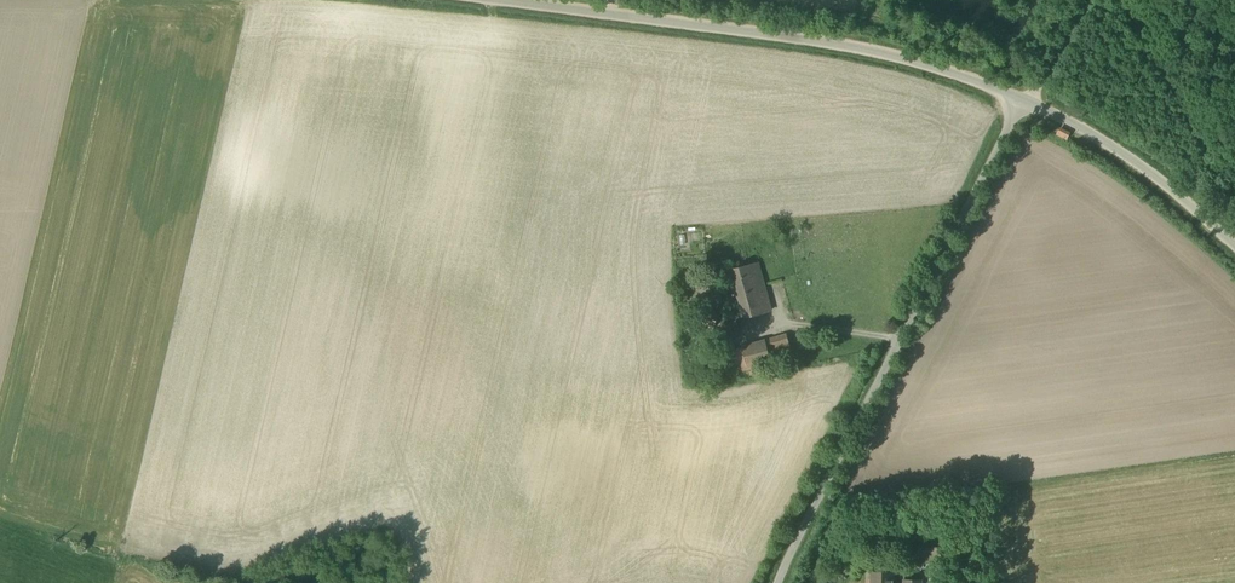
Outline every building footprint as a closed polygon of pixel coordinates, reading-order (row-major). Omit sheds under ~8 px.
[(730,270),(736,291),(763,283),(758,262),(730,270)] [(763,283),(736,291),(743,318),(771,311),(763,283)] [(785,336),(733,350),(740,377),(754,374),(752,365),(771,360),(769,352),(788,346),(785,336)] [(701,338),(700,349),(713,351),(715,340),(701,338)] [(918,548),(918,562),(947,563),(947,548),(918,548)] [(872,572),(872,582),(893,582),(894,572),(872,572)]
